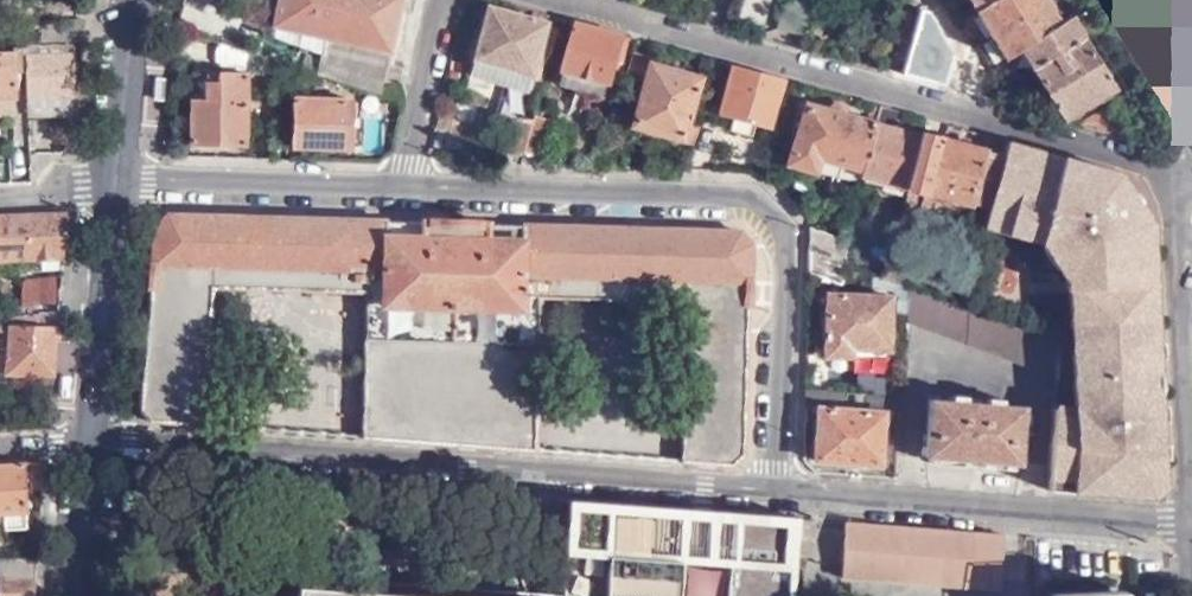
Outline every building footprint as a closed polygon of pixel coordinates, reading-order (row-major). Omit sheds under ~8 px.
[(226,0),(184,0),(177,23),(215,35),(226,0)] [(381,94),(402,0),(262,0),(267,7),(265,23),(272,24),(274,27),(323,38),(318,74),(381,94)] [(964,19),(962,21),(997,81),(1013,71),(1004,55),(1020,45),(1061,22),(1047,0),(997,0),(976,13),(964,19)] [(976,13),(997,0),(968,0),(976,13)] [(1188,10),(1191,15),(1191,0),(1182,0),(1188,10)] [(529,90),(540,51),(546,27),(547,23),(489,6),(474,60),(496,66),(492,77),(504,80),(503,82),(529,90)] [(1116,89),(1071,15),(1061,22),(1020,45),(1065,120),(1116,89)] [(41,41),(81,41),(84,19),(43,20),(41,41)] [(617,60),(625,62),(631,38),(575,22),(561,70),(563,71),(559,85),(603,98),(606,88),(610,90),(613,84),(610,84),(617,60)] [(546,27),(540,51),(551,54),(557,30),(546,27)] [(248,74),(274,75),(273,61),(220,44),(218,82),(191,81),(190,143),(245,146),(248,74)] [(71,46),(26,47),(26,64),(27,97),(71,95),(71,46)] [(15,98),(15,94),(22,94),(20,73),(14,72),(14,64),(26,64),(26,47),(14,47),(14,51),(0,51),(0,98),(15,98)] [(695,144),(701,125),(689,122),(699,79),(651,64),(651,56),(635,52),(626,83),(644,88),(633,126),(695,144)] [(783,80),(732,67),(719,116),(726,118),(723,128),(760,138),(762,127),(770,129),(783,80)] [(27,97),(28,113),(71,112),(71,95),(27,97)] [(0,98),(0,114),(16,114),(15,98),(0,98)] [(353,149),(353,100),(296,99),(295,148),(353,149)] [(1145,136),(1122,100),(1114,106),(1125,123),(1120,126),(1107,108),(1081,124),(1141,141),(1145,136)] [(881,107),(873,104),(868,122),(850,117),(852,109),(848,105),(843,105),(840,106),(836,112),(806,105),(790,163),(859,183),(862,175),(881,107)] [(898,111),(881,107),(862,175),(908,189),(921,136),(893,129),(898,111)] [(534,119),(525,153),(545,154),(555,121),(535,115),(534,119)] [(507,153),(525,153),(534,119),(516,119),(507,153)] [(921,136),(908,189),(902,207),(984,229),(992,198),(1003,154),(923,132),(921,136)] [(1161,486),(1159,429),(1157,380),(1151,221),(1119,172),(1006,140),(1003,154),(992,198),(984,229),(964,309),(979,314),(1031,333),(1059,343),(1057,364),(1056,378),(1049,489),(1069,491),(1150,497),(1161,486)] [(60,271),(66,213),(0,214),(0,273),(60,271)] [(693,301),(681,461),(731,465),(744,454),(752,244),(739,230),(168,213),(154,227),(139,410),(148,422),(199,426),(210,288),(372,293),(362,438),(535,450),(547,297),(693,301)] [(843,240),(812,228),(811,253),(848,267),(855,246),(843,240)] [(884,279),(892,283),(898,285),(908,251),(892,246),(884,279)] [(848,267),(811,253),(810,273),(842,285),(848,267)] [(884,279),(875,276),(875,289),(892,289),(892,283),(884,279)] [(979,314),(964,309),(908,288),(906,321),(1056,378),(1057,364),(1059,343),(1031,333),(979,314)] [(890,350),(892,297),(828,294),(827,322),(819,321),(819,334),(827,335),(826,356),(851,357),(852,349),(890,350)] [(9,333),(6,374),(51,376),(57,312),(0,317),(0,332),(9,333)] [(847,392),(806,388),(805,407),(820,408),(816,460),(882,466),(885,413),(841,410),(842,399),(847,399),(847,392)] [(887,410),(901,410),(902,397),(864,393),(864,405),(881,405),(887,410)] [(1020,463),(1025,407),(930,400),(927,457),(1020,463)] [(577,409),(577,449),(663,449),(663,408),(577,409)] [(0,464),(0,531),(24,529),(23,511),(24,511),(23,463),(0,464)] [(554,595),(785,595),(787,557),(788,522),(560,506),(554,595)] [(803,558),(807,523),(788,522),(787,557),(803,558)] [(999,585),(1004,532),(844,522),(840,574),(999,585)] [(34,562),(0,561),(0,581),(33,582),(34,562)] [(33,582),(0,581),(0,595),(32,595),(33,582)]
